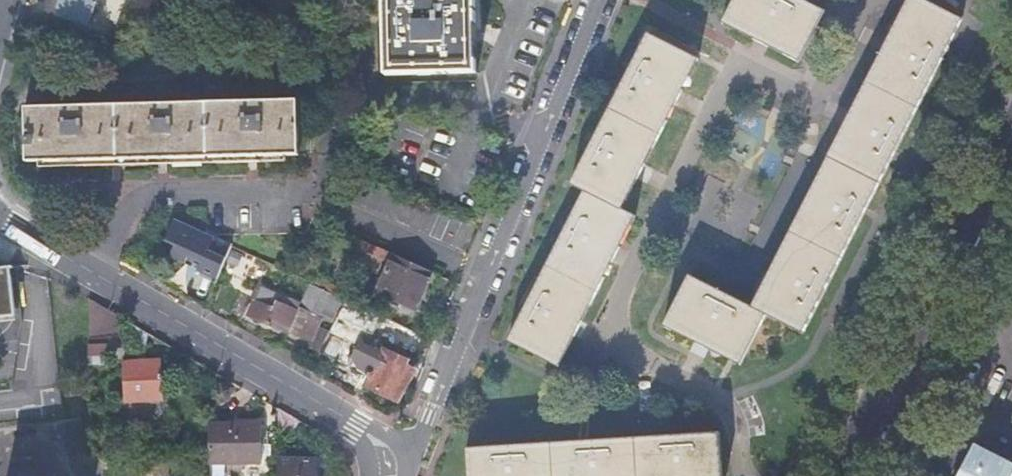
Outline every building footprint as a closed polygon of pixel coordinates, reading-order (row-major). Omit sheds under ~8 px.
[(48,14),(54,16),(59,0),(52,0),(48,14)] [(54,16),(87,27),(96,0),(59,0),(54,16)] [(147,0),(130,0),(128,7),(141,13),(147,0)] [(476,70),(475,26),(475,0),(384,0),(387,73),(476,70)] [(695,342),(703,346),(710,350),(713,343),(744,360),(767,316),(803,334),(963,22),(921,0),(911,0),(906,10),(912,13),(897,43),(891,40),(887,47),(884,54),(889,57),(881,73),(875,71),(861,98),(867,101),(859,116),(853,113),(850,120),(846,128),(852,131),(821,193),(814,189),(810,196),(806,204),(813,208),(805,224),(798,220),(785,247),(791,250),(783,268),(776,264),(772,271),(769,278),(776,281),(760,312),(753,309),(692,278),(666,327),(680,334),(683,327),(698,335),(695,342)] [(727,18),(758,34),(755,39),(763,43),(770,47),(772,41),(789,50),(786,55),(801,63),(826,12),(803,0),(736,0),(727,18)] [(906,10),(891,40),(897,43),(912,13),(906,10)] [(724,24),(755,39),(758,34),(727,18),(724,24)] [(615,246),(631,215),(623,211),(616,207),(632,177),(639,180),(642,173),(646,166),(640,163),(648,147),(654,150),(668,123),(660,119),(670,102),(677,105),(680,98),(684,91),(678,88),(693,57),(649,34),(572,184),(586,192),(510,341),(555,364),(570,334),(576,337),(580,330),(584,322),(578,319),(586,303),(592,306),(605,279),(600,276),(608,260),(614,263),(618,255),(621,249),(615,246)] [(770,47),(786,55),(789,50),(772,41),(770,47)] [(884,54),(875,71),(881,73),(889,57),(884,54)] [(699,60),(693,57),(678,88),(684,91),(699,60)] [(243,155),(296,153),(295,97),(23,104),(24,161),(58,160),(151,158),(243,155)] [(861,98),(853,113),(859,116),(867,101),(861,98)] [(668,123),(677,105),(670,102),(660,119),(668,123)] [(846,128),(814,189),(821,193),(852,131),(846,128)] [(646,166),(654,150),(648,147),(640,163),(646,166)] [(623,211),(639,180),(632,177),(616,207),(623,211)] [(806,204),(798,220),(805,224),(813,208),(806,204)] [(637,218),(631,215),(615,246),(621,249),(637,218)] [(229,249),(230,246),(211,237),(210,239),(172,221),(164,242),(174,246),(169,258),(184,265),(187,258),(200,264),(196,272),(217,281),(220,272),(229,249)] [(448,279),(358,238),(354,248),(388,263),(380,282),(419,298),(426,282),(433,286),(443,290),(448,279)] [(785,247),(776,264),(783,268),(791,250),(785,247)] [(241,254),(231,250),(226,262),(237,266),(241,254)] [(22,315),(15,259),(0,261),(0,317),(22,315)] [(605,279),(614,263),(608,260),(600,276),(605,279)] [(217,281),(196,272),(195,276),(205,281),(215,285),(217,281)] [(769,278),(753,309),(760,312),(776,281),(769,278)] [(414,310),(419,298),(380,282),(375,292),(385,297),(383,301),(398,308),(400,303),(414,310)] [(267,325),(286,333),(297,308),(323,320),(327,321),(337,299),(308,285),(299,306),(258,289),(247,316),(267,325)] [(100,305),(86,296),(87,338),(111,337),(120,336),(119,315),(100,305)] [(371,332),(379,316),(345,300),(330,332),(350,342),(358,326),(368,331),(371,332)] [(584,322),(592,306),(586,303),(578,319),(584,322)] [(286,333),(312,344),(319,328),(323,320),(297,308),(286,333)] [(359,340),(363,342),(368,331),(358,326),(350,342),(356,345),(359,340)] [(680,334),(695,342),(698,335),(683,327),(680,334)] [(310,349),(319,354),(330,332),(319,328),(312,344),(310,349)] [(330,332),(319,354),(332,360),(342,338),(330,332)] [(561,367),(576,337),(570,334),(555,364),(561,367)] [(111,337),(87,338),(87,365),(107,364),(107,351),(112,351),(111,337)] [(741,365),(744,360),(713,343),(710,350),(741,365)] [(413,371),(361,347),(357,345),(351,357),(357,359),(354,365),(368,372),(373,374),(370,380),(367,387),(399,401),(413,371)] [(164,398),(161,360),(141,361),(122,362),(124,400),(164,398)] [(297,420),(279,410),(278,429),(287,433),(292,430),(297,420)] [(208,424),(208,446),(208,465),(260,464),(260,423),(234,423),(208,424)] [(721,433),(468,449),(470,475),(723,475),(721,433)] [(958,475),(1011,475),(1011,466),(973,447),(958,475)] [(275,475),(313,475),(314,459),(294,458),(276,457),(275,475)]
